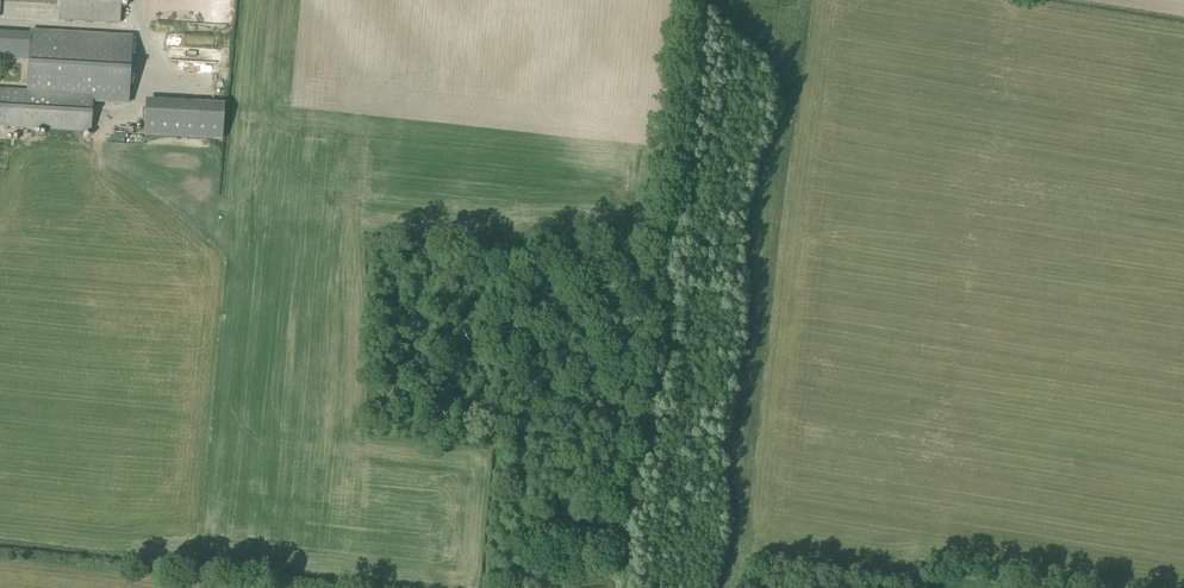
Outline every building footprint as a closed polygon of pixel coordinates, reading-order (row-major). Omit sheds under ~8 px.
[(119,0),(0,0),(0,18),(57,21),(57,19),(118,22),(119,0)] [(30,29),(30,32),(0,31),(0,58),(28,60),(26,91),(0,89),(0,126),(90,131),(92,102),(129,104),(133,35),(30,29)] [(215,56),(216,48),(192,48),(192,55),(215,56)] [(179,63),(178,72),(197,72),(197,63),(179,63)] [(226,138),(227,111),(148,109),(147,136),(226,138)]
